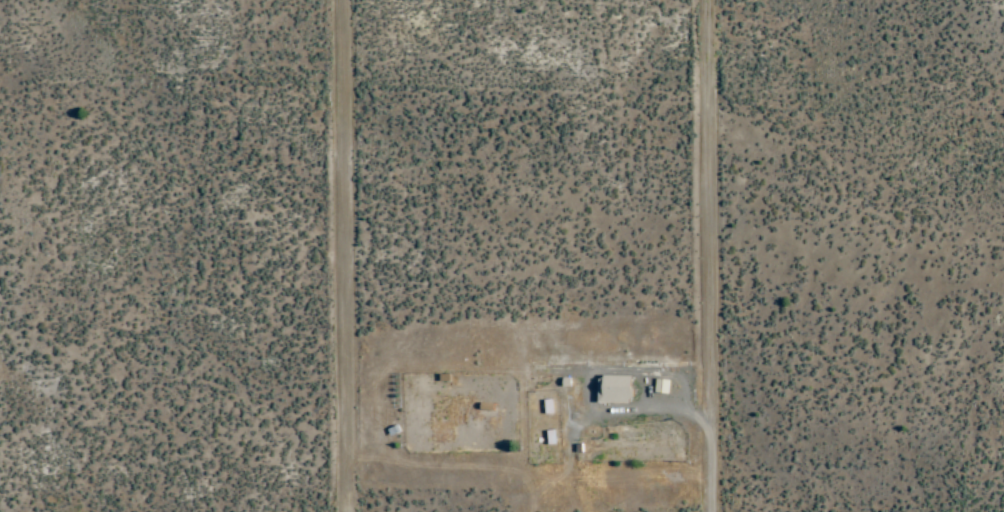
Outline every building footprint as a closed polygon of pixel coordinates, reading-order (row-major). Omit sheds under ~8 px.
[(598,378),(598,404),(633,403),(632,377),(598,378)] [(556,445),(555,431),(547,431),(548,445),(556,445)]
